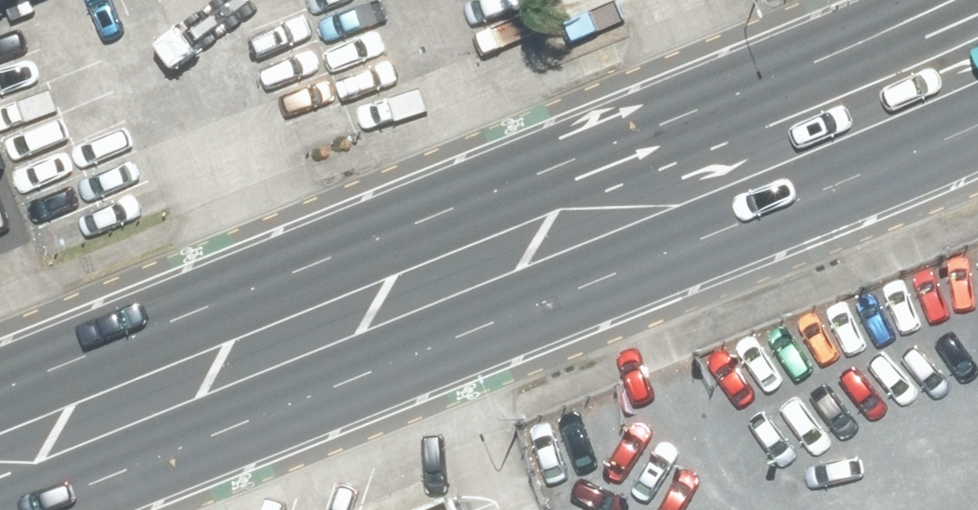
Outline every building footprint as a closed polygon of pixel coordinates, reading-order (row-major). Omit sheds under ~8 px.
[(28,197),(0,127),(0,208),(28,197)] [(433,509),(470,509),(465,498),(433,509)]
